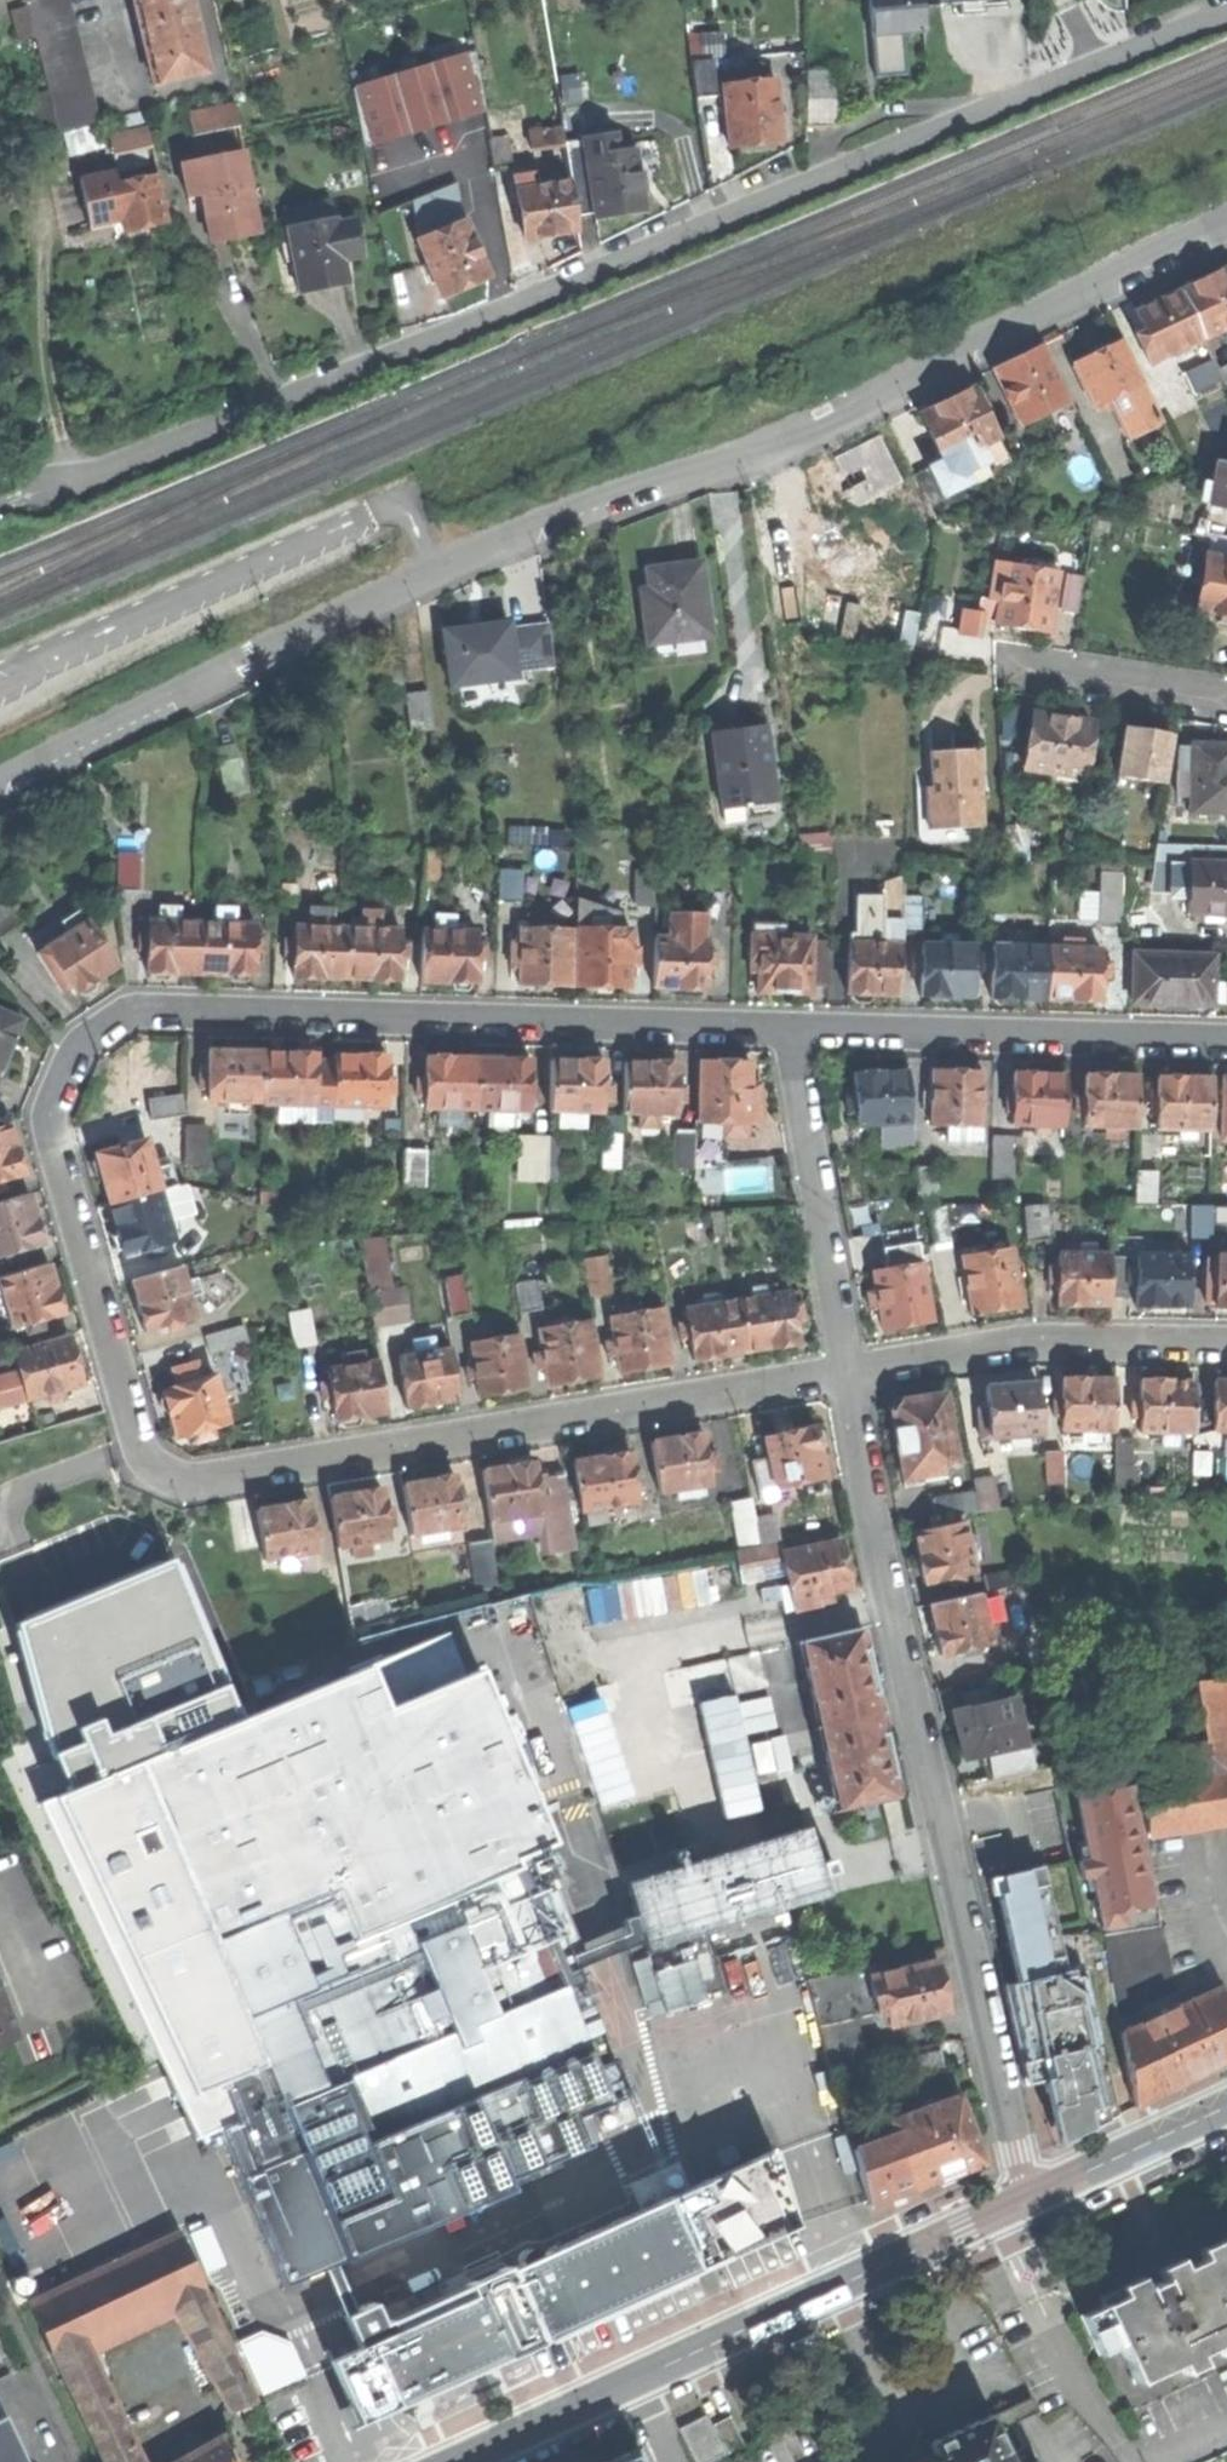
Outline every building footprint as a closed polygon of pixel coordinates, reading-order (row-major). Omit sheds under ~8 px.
[(57,133),(96,123),(66,0),(25,0),(57,133)] [(140,25),(193,12),(190,0),(134,0),(140,25)] [(924,30),(921,0),(869,0),(872,35),(897,32),(924,30)] [(207,69),(193,12),(140,25),(154,82),(207,69)] [(473,54),(354,80),(368,142),(487,116),(473,54)] [(691,64),(696,101),(717,97),(711,61),(691,64)] [(745,72),(747,84),(762,82),(761,70),(745,72)] [(805,127),(833,127),(832,72),(805,72),(805,127)] [(756,145),(781,142),(773,81),(762,82),(747,84),(722,87),(729,149),(756,145)] [(193,136),(240,127),(236,103),(188,112),(193,136)] [(532,149),(565,143),(562,126),(529,131),(532,149)] [(114,152),(153,144),(149,127),(111,135),(114,152)] [(474,171),(494,167),(489,137),(488,130),(467,134),(474,171)] [(489,137),(494,167),(514,164),(509,133),(489,137)] [(582,141),(585,159),(616,153),(613,135),(582,141)] [(577,215),(594,212),(585,159),(582,141),(565,143),(571,181),(577,215)] [(619,213),(646,209),(636,150),(616,153),(585,159),(594,212),(595,217),(619,213)] [(235,238),(259,233),(242,151),(195,161),(202,195),(212,243),(235,238)] [(188,198),(202,195),(195,161),(181,164),(188,198)] [(89,225),(121,218),(114,185),(116,184),(114,173),(80,180),(89,225)] [(579,230),(577,215),(571,181),(539,186),(537,173),(515,176),(525,239),(551,234),(579,230)] [(121,218),(124,231),(144,227),(165,222),(155,176),(116,184),(114,185),(121,218)] [(411,201),(419,241),(464,221),(457,183),(411,201)] [(286,229),(299,291),(324,286),(346,281),(342,260),(340,249),(358,245),(353,219),(336,222),(335,219),(286,229)] [(438,285),(443,295),(464,286),(488,276),(464,221),(419,241),(438,285)] [(361,256),(358,245),(340,249),(342,260),(361,256)] [(1202,339),(1219,331),(1225,345),(1226,344),(1226,268),(1206,278),(1179,291),(1202,339)] [(436,298),(443,295),(438,285),(432,288),(436,298)] [(1147,365),(1202,339),(1179,291),(1154,303),(1133,313),(1142,331),(1133,335),(1147,365)] [(1073,365),(1092,405),(1108,398),(1120,392),(1124,400),(1143,391),(1119,342),(1093,355),(1073,365)] [(1067,414),(1073,411),(1040,345),(1013,358),(991,369),(1020,426),(1032,420),(1035,426),(1046,420),(1048,424),(1067,414)] [(1216,370),(1211,360),(1181,375),(1190,394),(1221,379),(1216,370)] [(1216,370),(1221,379),(1224,386),(1226,384),(1226,364),(1216,370)] [(942,404),(919,416),(943,464),(953,459),(979,446),(994,438),(970,390),(942,404)] [(1158,422),(1143,391),(1124,400),(1120,392),(1108,398),(1127,437),(1158,422)] [(1075,410),(1073,411),(1067,414),(1074,430),(1083,426),(1075,410)] [(897,484),(900,482),(898,478),(876,436),(850,449),(832,458),(839,472),(834,475),(848,503),(853,500),(857,508),(884,494),(883,491),(897,484)] [(1007,463),(994,438),(979,446),(987,460),(961,473),(953,459),(943,464),(929,471),(942,496),(1007,463)] [(987,460),(979,446),(953,459),(961,473),(987,460)] [(1226,508),(1226,467),(1214,465),(1207,505),(1226,508)] [(944,500),(942,496),(929,471),(913,479),(924,502),(927,508),(944,500)] [(909,473),(898,478),(900,482),(897,484),(910,509),(924,502),(913,479),(909,473)] [(845,504),(848,503),(834,475),(819,482),(828,500),(840,494),(845,504)] [(933,520),(927,508),(924,502),(910,509),(919,527),(933,520)] [(1192,568),(1202,570),(1204,557),(1194,556),(1192,568)] [(1204,557),(1202,570),(1195,611),(1215,614),(1226,616),(1226,561),(1204,557)] [(647,645),(709,637),(700,563),(672,567),(646,570),(649,592),(640,593),(647,645)] [(1018,630),(1047,635),(1056,573),(993,564),(987,599),(987,600),(997,602),(994,624),(993,627),(1018,630)] [(1067,572),(1059,608),(1078,612),(1086,576),(1067,572)] [(975,621),(994,624),(997,602),(987,600),(987,599),(979,597),(976,614),(975,621)] [(972,638),(975,621),(976,614),(962,611),(958,636),(972,638)] [(513,618),(442,629),(451,690),(522,680),(521,671),(514,627),(513,618)] [(549,623),(514,627),(521,671),(555,667),(549,623)] [(969,661),(972,638),(958,636),(954,659),(969,661)] [(387,696),(406,694),(401,661),(382,664),(387,696)] [(411,729),(434,726),(429,690),(406,694),(411,729)] [(1050,773),(1081,778),(1089,724),(1063,720),(1031,715),(1023,769),(1036,771),(1050,773)] [(721,805),(774,798),(764,726),(736,730),(711,734),(721,805)] [(1117,778),(1162,784),(1168,736),(1145,733),(1124,730),(1117,778)] [(1226,814),(1226,745),(1191,745),(1191,747),(1191,772),(1190,813),(1226,814)] [(1176,772),(1191,772),(1191,747),(1176,747),(1176,772)] [(968,826),(981,826),(977,751),(952,752),(930,753),(932,787),(932,797),(926,797),(928,828),(968,826)] [(226,792),(245,788),(237,756),(219,760),(226,792)] [(1048,785),(1050,773),(1036,771),(1035,783),(1048,785)] [(969,843),(968,826),(928,828),(926,797),(932,797),(932,787),(916,788),(919,840),(928,845),(969,843)] [(1006,863),(1027,862),(1026,829),(1005,829),(1006,863)] [(1154,864),(1174,864),(1188,864),(1188,845),(1154,845),(1154,864)] [(1188,864),(1226,864),(1226,846),(1188,845),(1188,864)] [(424,880),(438,880),(438,849),(424,849),(424,880)] [(117,889),(139,890),(139,853),(118,853),(117,889)] [(1226,915),(1226,864),(1188,864),(1174,864),(1173,886),(1188,886),(1188,915),(1226,915)] [(499,866),(499,900),(520,900),(520,866),(499,866)] [(905,868),(905,906),(920,906),(921,869),(905,868)] [(634,901),(655,902),(656,869),(634,869),(634,901)] [(1099,921),(1121,922),(1122,875),(1100,874),(1099,921)] [(887,995),(901,996),(902,934),(902,906),(903,878),(883,884),(883,897),(863,897),(863,890),(854,890),(854,898),(856,898),(856,936),(848,936),(847,996),(850,996),(850,999),(855,1004),(866,1004),(872,1000),(872,997),(877,997),(877,995),(887,995)] [(576,928),(579,928),(586,928),(586,900),(576,897),(576,928)] [(586,900),(586,928),(620,928),(620,912),(586,900)] [(655,903),(655,936),(674,936),(674,924),(675,904),(655,903)] [(160,905),(160,921),(180,921),(180,906),(160,905)] [(905,906),(902,906),(902,934),(920,934),(920,906),(905,906)] [(223,907),(223,922),(241,922),(242,907),(223,907)] [(311,907),(311,926),(334,926),(334,908),(311,907)] [(69,933),(38,953),(62,991),(69,986),(75,994),(78,992),(86,994),(94,989),(95,980),(104,974),(118,966),(88,919),(86,921),(78,909),(61,920),(69,933)] [(364,910),(364,927),(381,927),(382,910),(364,910)] [(435,913),(435,930),(456,930),(456,913),(435,913)] [(532,915),(532,927),(548,927),(548,916),(532,915)] [(160,921),(142,921),(141,950),(149,950),(148,973),(153,973),(156,980),(166,980),(172,973),(182,973),(200,974),(201,922),(180,921),(160,921)] [(223,922),(201,922),(200,974),(219,974),(229,974),(233,981),(244,981),(249,974),(255,974),(255,950),(265,950),(265,933),(256,933),(256,922),(241,922),(223,922)] [(752,922),(752,935),(786,935),(786,923),(752,922)] [(674,924),(674,936),(697,936),(698,924),(674,924)] [(321,977),(347,977),(348,927),(334,926),(311,926),(296,926),(295,938),(286,938),(286,953),(295,953),(294,978),(307,978),(321,978),(321,977)] [(521,967),(520,984),(545,984),(571,985),(573,927),(548,927),(532,927),(521,926),(521,940),(512,940),(511,967),(521,967)] [(364,927),(348,927),(347,977),(372,977),(372,980),(383,981),(399,981),(399,956),(408,956),(409,941),(400,941),(401,928),(381,927),(364,927)] [(579,928),(578,986),(603,986),(629,987),(630,964),(639,964),(639,947),(630,947),(631,928),(620,928),(586,928),(579,928)] [(435,930),(422,930),(422,981),(438,981),(452,981),(455,990),(468,990),(472,983),(477,983),(477,960),(486,960),(486,942),(478,942),(478,930),(456,930),(435,930)] [(487,930),(478,930),(478,942),(486,942),(487,930)] [(1008,946),(1008,948),(1035,948),(1035,932),(1008,932),(1008,946)] [(784,992),(811,992),(811,984),(812,940),(812,936),(786,935),(752,935),(751,970),(759,970),(759,991),(784,992)] [(688,989),(705,989),(706,966),(716,966),(716,951),(707,950),(707,936),(697,936),(674,936),(655,936),(654,986),(680,987),(680,989),(688,989)] [(942,936),(942,947),(958,947),(958,936),(942,936)] [(1064,939),(1063,948),(1080,949),(1080,939),(1064,939)] [(829,941),(812,940),(811,984),(829,985),(829,941)] [(946,998),(973,998),(974,947),(958,947),(942,947),(921,946),(921,959),(912,958),(912,974),(921,974),(920,997),(946,998)] [(1025,1001),(1047,1001),(1048,948),(1035,948),(1008,948),(1008,946),(992,946),(992,954),(983,954),(983,970),(991,970),(991,1000),(994,1000),(999,1006),(1011,1006),(1016,1001),(1025,1001)] [(1072,1002),(1099,1002),(1099,979),(1109,979),(1109,963),(1100,963),(1100,949),(1080,949),(1063,948),(1048,948),(1047,1001),(1072,1002)] [(1173,1005),(1212,1006),(1214,958),(1135,956),(1133,1004),(1173,1005)] [(5,1060),(21,1020),(0,1012),(0,1071),(5,1060)] [(208,1100),(260,1102),(261,1052),(237,1051),(209,1050),(209,1073),(200,1072),(199,1088),(208,1088),(208,1100)] [(288,1053),(264,1053),(263,1104),(277,1105),(295,1105),(315,1106),(316,1092),(325,1092),(325,1076),(316,1076),(317,1053),(299,1052),(288,1052),(288,1053)] [(360,1056),(334,1055),(333,1106),(348,1107),(386,1108),(386,1095),(395,1095),(396,1079),(387,1079),(388,1054),(373,1054),(360,1054),(360,1056)] [(438,1127),(465,1127),(466,1109),(478,1110),(479,1059),(455,1059),(455,1057),(442,1057),(428,1057),(427,1080),(419,1080),(419,1096),(427,1096),(427,1108),(438,1108),(438,1127)] [(504,1060),(479,1059),(478,1110),(490,1110),(515,1110),(529,1110),(529,1099),(539,1099),(539,1081),(530,1081),(530,1058),(516,1058),(504,1058),(504,1060)] [(582,1112),(603,1112),(603,1101),(613,1101),(613,1085),(604,1084),(604,1060),(589,1059),(577,1059),(577,1062),(551,1061),(550,1112),(565,1112),(582,1112)] [(658,1114),(675,1114),(676,1101),(685,1102),(686,1086),(676,1086),(676,1061),(661,1061),(648,1061),(648,1062),(624,1062),(623,1113),(640,1113),(658,1114)] [(751,1063),(701,1062),(700,1120),(725,1121),(724,1136),(747,1137),(747,1121),(759,1122),(759,1104),(760,1083),(751,1083),(751,1063)] [(881,1137),(912,1135),(907,1074),(883,1076),(883,1073),(854,1075),(856,1099),(847,1100),(847,1107),(848,1116),(857,1115),(858,1128),(880,1126),(881,1137)] [(947,1142),(980,1143),(982,1074),(957,1073),(934,1073),(933,1094),(923,1093),(923,1111),(932,1111),(931,1127),(947,1128),(947,1142)] [(1042,1075),(1014,1074),(1014,1096),(1004,1096),(1003,1113),(1013,1114),(1013,1126),(1034,1126),(1051,1127),(1065,1127),(1066,1077),(1048,1077),(1042,1077),(1042,1075)] [(1101,1076),(1086,1076),(1085,1100),(1076,1100),(1076,1115),(1085,1116),(1085,1128),(1104,1128),(1122,1129),(1137,1129),(1138,1079),(1113,1079),(1113,1076),(1101,1076)] [(1195,1131),(1209,1131),(1210,1081),(1185,1080),(1185,1078),(1177,1078),(1158,1078),(1158,1100),(1149,1099),(1148,1117),(1158,1117),(1158,1131),(1180,1131),(1195,1131)] [(148,1100),(152,1120),(185,1114),(181,1094),(148,1100)] [(294,1117),(295,1105),(277,1105),(277,1117),(294,1117)] [(348,1116),(348,1107),(333,1106),(333,1115),(348,1116)] [(514,1121),(515,1110),(490,1110),(490,1121),(514,1121)] [(582,1123),(582,1112),(565,1112),(565,1122),(582,1123)] [(658,1127),(658,1114),(640,1113),(640,1127),(658,1127)] [(724,1160),(724,1136),(725,1121),(700,1120),(695,1120),(695,1132),(694,1164),(724,1160)] [(24,1175),(16,1150),(9,1125),(0,1127),(0,1182),(24,1175)] [(207,1127),(186,1126),(185,1165),(207,1165),(207,1127)] [(1051,1137),(1051,1127),(1034,1126),(1034,1136),(1051,1137)] [(1122,1140),(1122,1129),(1104,1128),(1104,1139),(1122,1140)] [(994,1131),(993,1162),(1012,1162),(1013,1137),(1007,1132),(994,1131)] [(1195,1140),(1195,1131),(1180,1131),(1179,1140),(1195,1140)] [(694,1168),(694,1164),(695,1132),(675,1132),(675,1168),(694,1168)] [(603,1167),(621,1168),(622,1134),(604,1133),(603,1167)] [(549,1137),(531,1137),(531,1169),(549,1170),(549,1137)] [(106,1192),(110,1204),(160,1190),(154,1170),(145,1140),(94,1154),(95,1158),(91,1163),(95,1176),(102,1179),(106,1192)] [(1152,1142),(1137,1142),(1137,1171),(1152,1170),(1152,1142)] [(426,1150),(404,1150),(403,1186),(426,1187),(426,1150)] [(169,1165),(154,1170),(160,1190),(174,1186),(169,1165)] [(915,1170),(917,1206),(937,1204),(935,1169),(915,1170)] [(174,1186),(160,1190),(168,1220),(193,1212),(185,1183),(174,1186)] [(118,1242),(122,1257),(146,1250),(148,1258),(162,1254),(160,1245),(174,1241),(168,1220),(160,1190),(110,1204),(116,1228),(114,1229),(118,1242)] [(277,1191),(261,1191),(261,1203),(278,1203),(277,1191)] [(6,1254),(21,1250),(44,1243),(39,1227),(36,1216),(34,1216),(28,1193),(0,1200),(0,1256),(6,1254)] [(1027,1243),(1049,1241),(1046,1207),(1023,1209),(1027,1243)] [(894,1242),(897,1260),(905,1259),(905,1261),(931,1256),(928,1236),(894,1242)] [(1079,1245),(1079,1255),(1096,1255),(1096,1245),(1079,1245)] [(1160,1245),(1160,1256),(1176,1256),(1176,1245),(1160,1245)] [(24,1258),(21,1250),(6,1254),(8,1263),(24,1258)] [(995,1312),(1021,1308),(1011,1250),(962,1259),(965,1279),(955,1280),(958,1297),(968,1295),(971,1316),(995,1312)] [(609,1255),(587,1257),(590,1295),(612,1293),(609,1255)] [(1086,1305),(1110,1305),(1111,1255),(1096,1255),(1079,1255),(1058,1255),(1058,1268),(1049,1268),(1048,1284),(1058,1284),(1057,1308),(1070,1308),(1086,1308),(1086,1305)] [(1163,1306),(1189,1306),(1189,1256),(1176,1256),(1160,1256),(1137,1256),(1137,1270),(1128,1270),(1128,1285),(1137,1285),(1137,1309),(1152,1309),(1163,1309),(1163,1306)] [(1218,1257),(1217,1270),(1207,1270),(1206,1287),(1216,1287),(1216,1309),(1226,1309),(1226,1257),(1218,1257)] [(882,1332),(932,1323),(922,1265),(906,1268),(905,1261),(905,1259),(897,1260),(881,1263),(883,1271),(873,1273),(876,1293),(867,1295),(869,1304),(870,1311),(878,1309),(882,1332)] [(64,1313),(59,1297),(57,1287),(54,1288),(47,1262),(0,1275),(0,1281),(1,1284),(7,1306),(13,1328),(34,1322),(52,1317),(64,1313)] [(752,1287),(754,1298),(769,1295),(767,1285),(778,1283),(775,1264),(739,1270),(742,1289),(752,1287)] [(181,1266),(132,1280),(139,1305),(137,1305),(140,1315),(144,1331),(156,1328),(158,1336),(175,1332),(173,1322),(195,1316),(190,1298),(185,1282),(181,1266)] [(452,1315),(472,1311),(465,1273),(445,1277),(452,1315)] [(197,1278),(185,1282),(190,1298),(202,1295),(197,1278)] [(515,1286),(520,1314),(542,1311),(538,1282),(515,1286)] [(373,1322),(405,1317),(400,1288),(368,1294),(373,1322)] [(738,1300),(746,1350),(771,1346),(772,1348),(798,1344),(795,1322),(804,1320),(803,1312),(801,1303),(792,1305),(790,1292),(769,1295),(754,1298),(738,1300)] [(705,1296),(707,1306),(722,1303),(721,1293),(705,1296)] [(722,1354),(746,1350),(738,1300),(722,1303),(707,1306),(686,1309),(688,1322),(679,1324),(681,1340),(691,1338),(695,1361),(709,1358),(722,1356),(722,1354)] [(295,1346),(315,1343),(310,1309),(289,1312),(295,1346)] [(644,1369),(671,1365),(661,1309),(611,1317),(615,1341),(606,1343),(608,1357),(617,1356),(620,1373),(644,1369)] [(54,1325),(52,1317),(34,1322),(37,1330),(54,1325)] [(573,1381),(599,1377),(591,1321),(540,1329),(544,1352),(533,1354),(536,1370),(546,1369),(549,1385),(573,1381)] [(203,1336),(208,1355),(239,1346),(234,1327),(203,1336)] [(62,1389),(83,1383),(76,1358),(70,1335),(13,1351),(19,1371),(27,1399),(47,1393),(62,1389)] [(504,1393),(528,1389),(519,1336),(472,1343),(476,1366),(477,1377),(480,1396),(504,1393)] [(420,1344),(422,1354),(436,1352),(434,1341),(420,1344)] [(435,1402),(459,1398),(451,1349),(436,1352),(422,1354),(399,1358),(402,1370),(391,1372),(394,1388),(404,1386),(408,1409),(423,1406),(435,1404),(435,1402)] [(348,1355),(350,1366),(365,1363),(364,1353),(348,1355)] [(196,1361),(173,1368),(178,1384),(163,1389),(164,1391),(161,1392),(162,1396),(160,1396),(160,1406),(167,1413),(170,1412),(173,1423),(177,1437),(193,1432),(196,1442),(214,1437),(211,1427),(228,1422),(214,1374),(201,1378),(196,1361)] [(388,1412),(380,1361),(365,1363),(350,1366),(328,1369),(330,1381),(321,1383),(323,1399),(332,1398),(336,1420),(340,1420),(341,1423),(345,1427),(358,1425),(360,1420),(360,1416),(373,1414),(388,1412)] [(469,1378),(477,1377),(476,1366),(467,1368),(469,1378)] [(27,1399),(19,1371),(0,1376),(0,1406),(27,1399)] [(1101,1433),(1114,1433),(1114,1383),(1089,1383),(1089,1380),(1078,1380),(1061,1380),(1061,1403),(1052,1403),(1052,1418),(1061,1418),(1061,1432),(1082,1432),(1101,1433)] [(1140,1420),(1140,1435),(1160,1435),(1179,1435),(1193,1435),(1193,1384),(1168,1384),(1168,1381),(1157,1381),(1140,1381),(1140,1404),(1130,1404),(1130,1420),(1140,1420)] [(1215,1384),(1214,1433),(1226,1433),(1226,1384),(1215,1384)] [(1028,1437),(1041,1436),(1037,1387),(1012,1389),(1012,1386),(1000,1387),(985,1389),(986,1411),(978,1412),(980,1441),(1010,1439),(1028,1437)] [(65,1398),(62,1389),(47,1393),(50,1402),(65,1398)] [(955,1467),(943,1397),(916,1401),(916,1399),(898,1402),(890,1413),(893,1432),(895,1431),(899,1452),(904,1481),(922,1478),(923,1485),(943,1481),(941,1470),(955,1467)] [(768,1456),(775,1489),(787,1486),(825,1477),(821,1462),(819,1450),(824,1445),(822,1433),(814,1430),(813,1426),(763,1438),(768,1456)] [(651,1443),(660,1493),(677,1490),(690,1488),(711,1484),(709,1471),(706,1456),(702,1432),(685,1435),(674,1437),(675,1439),(651,1443)] [(1101,1442),(1101,1433),(1082,1432),(1082,1442),(1101,1442)] [(1179,1445),(1179,1435),(1160,1435),(1160,1445),(1179,1445)] [(1029,1447),(1028,1437),(1010,1439),(1011,1448),(1029,1447)] [(1114,1441),(1115,1504),(1162,1503),(1161,1491),(1139,1491),(1138,1468),(1133,1468),(1132,1440),(1114,1441)] [(605,1507),(638,1502),(636,1488),(634,1478),(630,1453),(624,1454),(619,1448),(608,1449),(606,1456),(592,1459),(574,1461),(582,1511),(587,1510),(605,1507)] [(1043,1449),(1046,1482),(1064,1481),(1061,1448),(1043,1449)] [(715,1454),(706,1456),(709,1471),(718,1470),(715,1454)] [(490,1522),(542,1513),(533,1462),(530,1462),(530,1460),(524,1456),(511,1458),(508,1463),(508,1465),(496,1467),(481,1470),(490,1522)] [(760,1492),(765,1491),(775,1489),(768,1456),(752,1460),(760,1492)] [(410,1535),(463,1527),(454,1474),(435,1477),(426,1479),(427,1481),(402,1485),(410,1535)] [(1008,1476),(993,1479),(999,1510),(1013,1507),(1008,1476)] [(642,1477),(634,1478),(636,1488),(644,1487),(642,1477)] [(975,1493),(979,1513),(999,1510),(993,1479),(973,1482),(975,1493)] [(330,1497),(338,1547),(353,1545),(369,1542),(389,1538),(387,1524),(384,1510),(380,1486),(365,1489),(354,1491),(354,1492),(330,1497)] [(789,1496),(787,1486),(775,1489),(765,1491),(767,1501),(789,1496)] [(692,1499),(690,1488),(677,1490),(679,1501),(692,1499)] [(935,1521),(979,1513),(975,1493),(931,1501),(935,1521)] [(265,1559),(317,1551),(314,1537),(312,1520),(308,1498),(280,1503),(281,1505),(270,1507),(256,1509),(260,1528),(265,1559)] [(734,1505),(742,1548),(762,1545),(757,1518),(754,1502),(734,1505)] [(607,1521),(605,1507),(587,1510),(589,1524),(607,1521)] [(394,1508),(384,1510),(387,1524),(396,1522),(394,1508)] [(771,1516),(757,1518),(762,1545),(779,1541),(780,1541),(776,1521),(772,1522),(771,1516)] [(321,1518),(312,1520),(314,1537),(324,1536),(321,1518)] [(962,1520),(912,1531),(918,1558),(923,1581),(947,1576),(949,1586),(965,1582),(963,1572),(973,1570),(962,1520)] [(547,1532),(552,1561),(573,1557),(568,1529),(547,1532)] [(470,1544),(477,1589),(498,1586),(490,1541),(470,1544)] [(757,1562),(782,1557),(780,1551),(779,1541),(762,1545),(742,1548),(733,1550),(739,1583),(760,1579),(757,1562)] [(782,1557),(791,1609),(829,1602),(828,1593),(845,1590),(841,1566),(836,1541),(780,1551),(782,1557)] [(371,1553),(369,1542),(353,1545),(355,1556),(371,1553)] [(138,1763),(246,1717),(178,1559),(20,1624),(53,1756),(68,1790),(138,1763)] [(983,1574),(986,1590),(997,1588),(1017,1584),(1014,1567),(983,1574)] [(708,1570),(585,1590),(591,1625),(714,1605),(708,1570)] [(780,1585),(760,1589),(762,1604),(782,1601),(780,1585)] [(986,1590),(978,1592),(985,1625),(1005,1620),(997,1588),(986,1590)] [(978,1592),(930,1603),(935,1627),(934,1628),(936,1640),(939,1655),(962,1650),(964,1658),(980,1655),(978,1646),(989,1643),(985,1625),(978,1592)] [(799,1641),(818,1725),(877,1712),(872,1692),(874,1692),(870,1671),(865,1649),(862,1650),(857,1628),(799,1641)] [(195,1901),(254,2034),(529,1917),(517,1885),(512,1873),(492,1825),(520,1814),(445,1634),(246,1717),(138,1763),(195,1901)] [(669,1669),(675,1704),(756,1690),(751,1656),(669,1669)] [(1208,1741),(1225,1739),(1226,1739),(1226,1676),(1200,1680),(1208,1741)] [(960,1734),(966,1759),(988,1754),(1013,1749),(1002,1698),(990,1700),(988,1691),(973,1694),(975,1703),(953,1708),(956,1724),(959,1734),(960,1734)] [(736,1694),(699,1703),(725,1819),(763,1811),(736,1694)] [(602,1696),(568,1707),(601,1808),(635,1797),(602,1696)] [(1011,1696),(1002,1698),(1013,1749),(1019,1773),(1053,1766),(1063,1763),(1058,1737),(1041,1741),(1040,1737),(1021,1741),(1011,1696)] [(818,1725),(837,1811),(896,1798),(891,1775),(894,1774),(889,1753),(884,1731),(881,1732),(877,1712),(818,1725)] [(1208,1741),(1213,1771),(1226,1769),(1226,1755),(1225,1739),(1208,1741)] [(1144,1752),(1145,1783),(1213,1771),(1208,1741),(1144,1752)] [(1019,1773),(1013,1749),(988,1754),(993,1779),(1019,1773)] [(1118,1764),(1073,1774),(1075,1782),(1083,1780),(1084,1783),(1121,1775),(1118,1764)] [(1219,1820),(1226,1819),(1226,1769),(1213,1771),(1219,1820)] [(1147,1832),(1219,1820),(1213,1771),(1145,1783),(1139,1784),(1147,1832)] [(1130,1785),(1077,1794),(1079,1805),(1089,1860),(1092,1875),(1099,1914),(1122,1909),(1130,1908),(1151,1903),(1130,1785)] [(896,1801),(881,1804),(887,1833),(903,1829),(896,1801)] [(1079,1862),(1089,1860),(1079,1805),(1057,1809),(1067,1864),(1079,1862)] [(527,1811),(520,1814),(492,1825),(512,1873),(526,1867),(529,1865),(533,1875),(550,1868),(527,1811)] [(808,1830),(626,1887),(647,1955),(829,1898),(808,1830)] [(1082,1877),(1092,1875),(1089,1860),(1079,1862),(1082,1877)] [(531,1879),(526,1867),(512,1873),(517,1885),(531,1879)] [(998,1894),(1006,1932),(1053,1922),(1041,1867),(1000,1876),(1003,1893),(998,1894)] [(546,1873),(531,1879),(517,1885),(529,1917),(547,1959),(577,1947),(546,1873)] [(991,1895),(998,1894),(1003,1893),(1000,1876),(988,1878),(991,1895)] [(250,2169),(304,2152),(254,2034),(195,1901),(159,1915),(250,2169)] [(1124,1922),(1122,1909),(1099,1914),(1102,1926),(1124,1922)] [(241,2179),(287,2287),(597,2155),(582,2118),(610,2106),(547,1959),(529,1917),(254,2034),(304,2152),(241,2179)] [(1014,2034),(1025,2085),(1043,2081),(1053,2124),(1074,2135),(1116,2115),(1084,1970),(1068,1974),(1067,1970),(1064,1971),(1053,1922),(1006,1932),(1017,1982),(1003,1985),(1014,2034)] [(865,2033),(948,2014),(935,1955),(811,1982),(828,2062),(870,2053),(865,2033)] [(1066,1965),(1067,1970),(1068,1974),(1084,1970),(1082,1962),(1066,1965)] [(1135,2107),(1189,2082),(1226,2064),(1226,1997),(1222,1985),(1121,2032),(1135,2107)] [(14,2040),(0,2000),(0,2045),(14,2040)] [(894,2134),(916,2189),(949,2176),(984,2163),(957,2095),(889,2121),(894,2134)] [(1074,2135),(1053,2124),(1058,2142),(1074,2135)] [(883,2201),(916,2189),(894,2134),(852,2149),(866,2200),(868,2206),(883,2201)] [(329,2365),(355,2423),(504,2357),(539,2341),(546,2338),(690,2273),(795,2226),(771,2151),(538,2255),(532,2249),(524,2249),(518,2255),(518,2264),(506,2269),(505,2266),(381,2322),(372,2303),(342,2316),(356,2348),(328,2361),(329,2365)] [(179,2232),(142,2250),(168,2306),(174,2303),(205,2288),(179,2232)] [(1202,2259),(1226,2248),(1226,2236),(1198,2249),(1202,2259)] [(1163,2280),(1171,2296),(1190,2288),(1186,2279),(1226,2260),(1226,2248),(1202,2259),(1193,2264),(1183,2268),(1162,2278),(1163,2280)] [(34,2312),(56,2359),(87,2344),(168,2306),(142,2250),(29,2303),(34,2312)] [(1158,2268),(1162,2278),(1183,2268),(1179,2258),(1158,2268)] [(1186,2279),(1190,2288),(1171,2296),(1163,2280),(1146,2288),(1150,2297),(1085,2326),(1098,2354),(1119,2344),(1137,2383),(1226,2341),(1226,2260),(1186,2279)] [(692,2278),(690,2273),(546,2338),(549,2343),(610,2315),(692,2278)] [(1097,2296),(1101,2306),(1145,2286),(1140,2276),(1097,2296)] [(1080,2316),(1085,2326),(1150,2297),(1146,2288),(1145,2286),(1101,2306),(1080,2316)] [(257,2400),(205,2288),(174,2303),(236,2411),(257,2400)] [(793,2337),(797,2346),(816,2338),(821,2336),(819,2331),(817,2327),(793,2337)] [(238,2341),(262,2394),(304,2375),(289,2342),(260,2331),(238,2341)] [(540,2343),(539,2341),(504,2357),(505,2359),(540,2343)] [(1137,2383),(1119,2344),(1098,2354),(1128,2418),(1226,2372),(1226,2341),(1137,2383)] [(69,2387),(75,2400),(106,2385),(87,2344),(56,2359),(69,2387)] [(1128,2418),(1148,2461),(1204,2461),(1226,2451),(1226,2372),(1128,2418)] [(75,2400),(87,2426),(119,2411),(106,2385),(75,2400)] [(1011,2407),(1017,2418),(1018,2421),(1027,2417),(1037,2412),(1030,2398),(1020,2403),(1011,2407)] [(934,2453),(935,2456),(958,2446),(953,2436),(971,2428),(975,2437),(1017,2418),(1011,2407),(930,2444),(934,2453)] [(87,2426),(99,2449),(130,2435),(119,2411),(87,2426)] [(729,2415),(713,2423),(727,2452),(743,2444),(729,2415)] [(706,2417),(680,2430),(696,2461),(712,2461),(726,2455),(706,2417)] [(3,2418),(0,2419),(0,2461),(24,2461),(3,2418)] [(1018,2421),(1017,2418),(975,2437),(971,2428),(953,2436),(958,2446),(935,2456),(937,2461),(935,2461),(1037,2461),(1018,2421)] [(105,2461),(124,2461),(139,2455),(130,2435),(99,2449),(105,2461)] [(221,2435),(197,2449),(176,2461),(175,2461),(237,2461),(221,2435)] [(170,2451),(176,2461),(197,2449),(190,2438),(170,2451)] [(639,2447),(608,2461),(646,2461),(639,2447)] [(1108,2451),(1095,2460),(1101,2461),(1116,2461),(1108,2451)] [(937,2461),(935,2456),(934,2453),(915,2461),(935,2461),(937,2461)]
